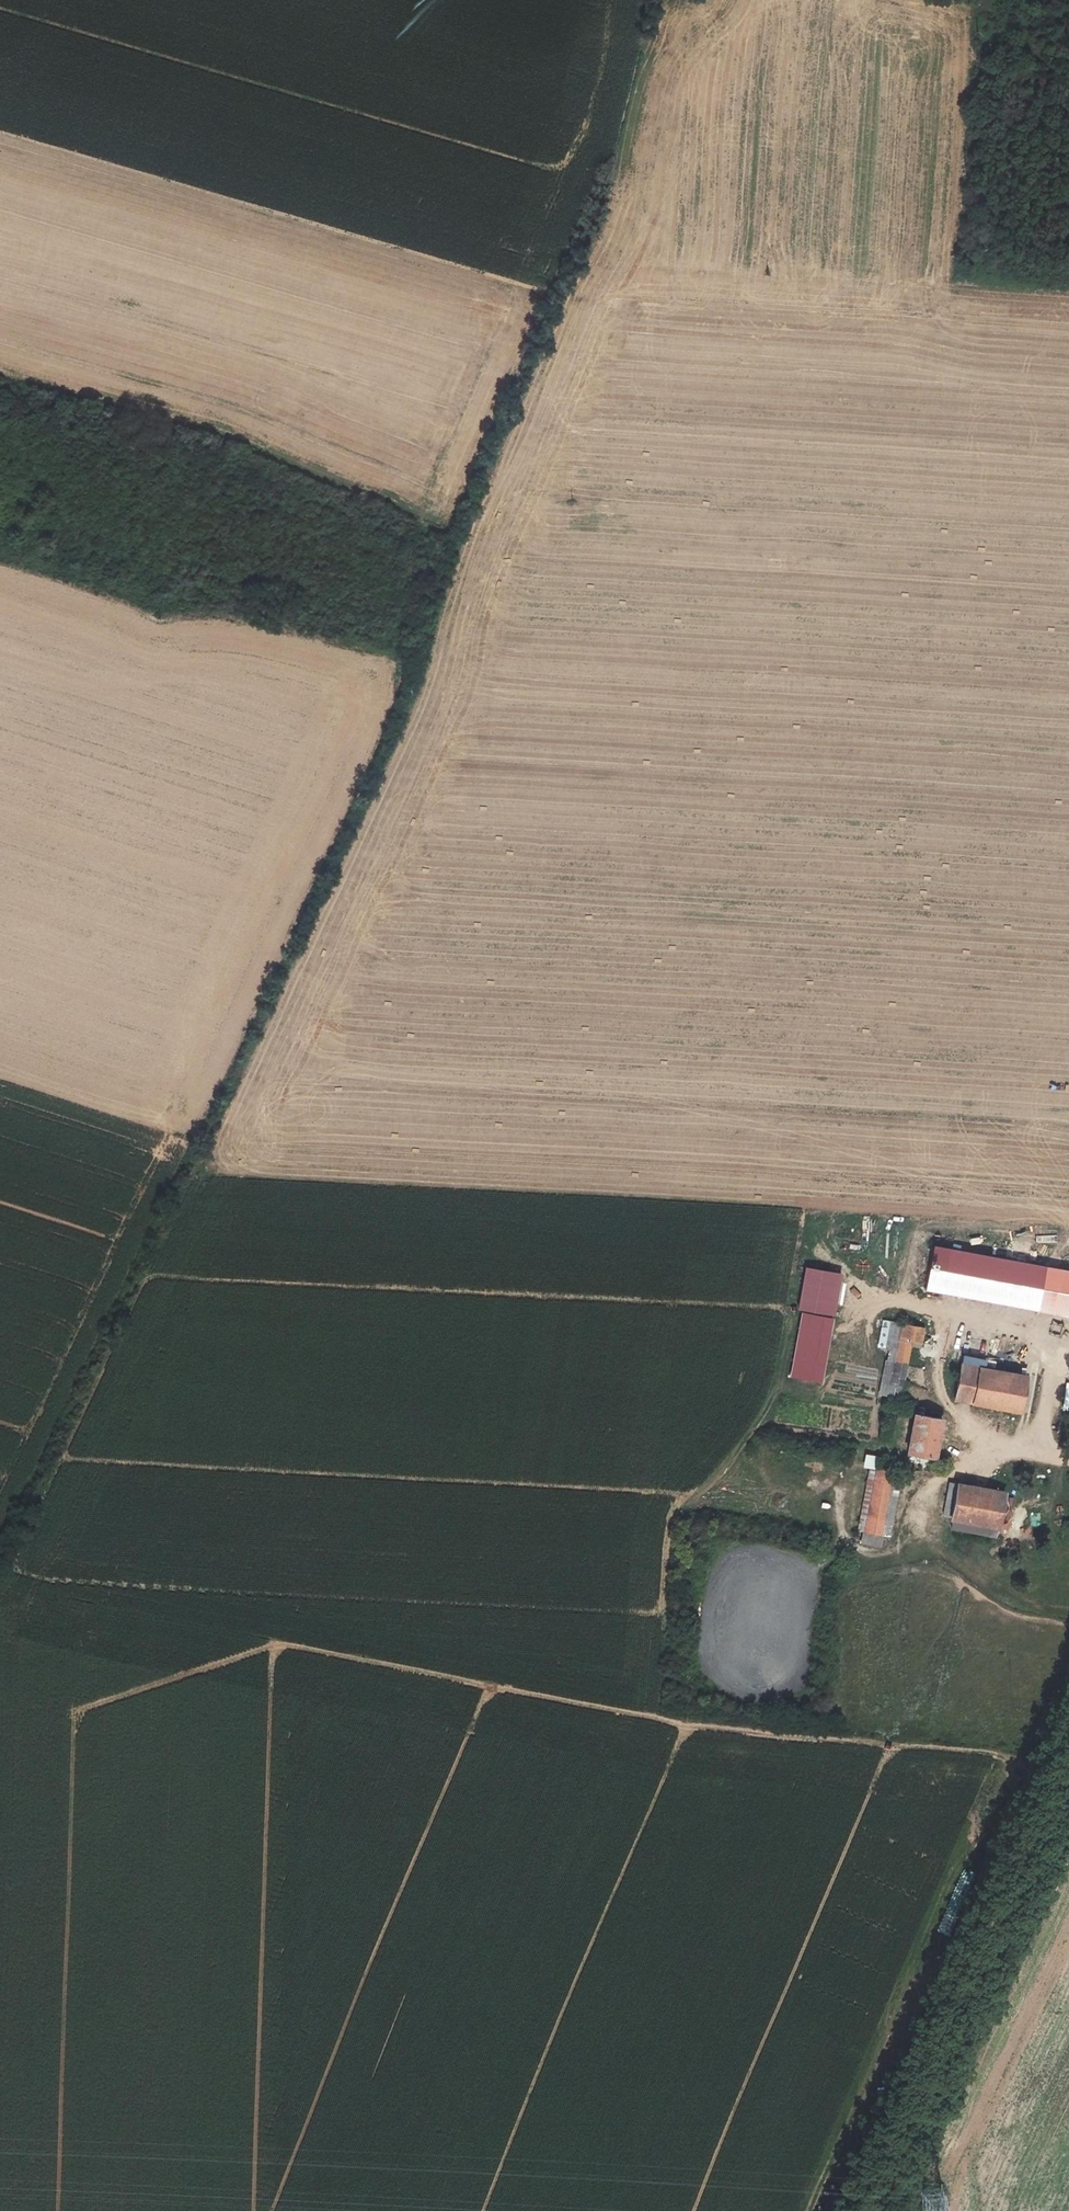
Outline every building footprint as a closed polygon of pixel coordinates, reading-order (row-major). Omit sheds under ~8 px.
[(1041,1268),(935,1248),(928,1287),(1033,1307),(1041,1268)] [(842,1276),(806,1269),(798,1311),(835,1318),(842,1276)] [(888,1396),(890,1385),(902,1324),(885,1321),(879,1346),(888,1348),(880,1394),(888,1396)] [(924,1327),(902,1324),(890,1385),(901,1388),(912,1344),(921,1345),(924,1327)] [(974,1403),(980,1369),(959,1365),(952,1399),(974,1403)] [(1021,1377),(980,1369),(974,1403),(1016,1410),(1021,1377)] [(939,1418),(914,1415),(906,1456),(932,1460),(939,1418)] [(869,1467),(872,1455),(865,1453),(863,1466),(869,1467)] [(864,1516),(873,1469),(876,1456),(872,1455),(869,1467),(855,1539),(858,1541),(860,1532),(864,1516)] [(889,1472),(873,1469),(864,1516),(860,1532),(875,1535),(889,1472)] [(896,1473),(889,1472),(875,1535),(885,1537),(896,1473)] [(1001,1496),(955,1488),(949,1524),(995,1531),(1001,1496)]
